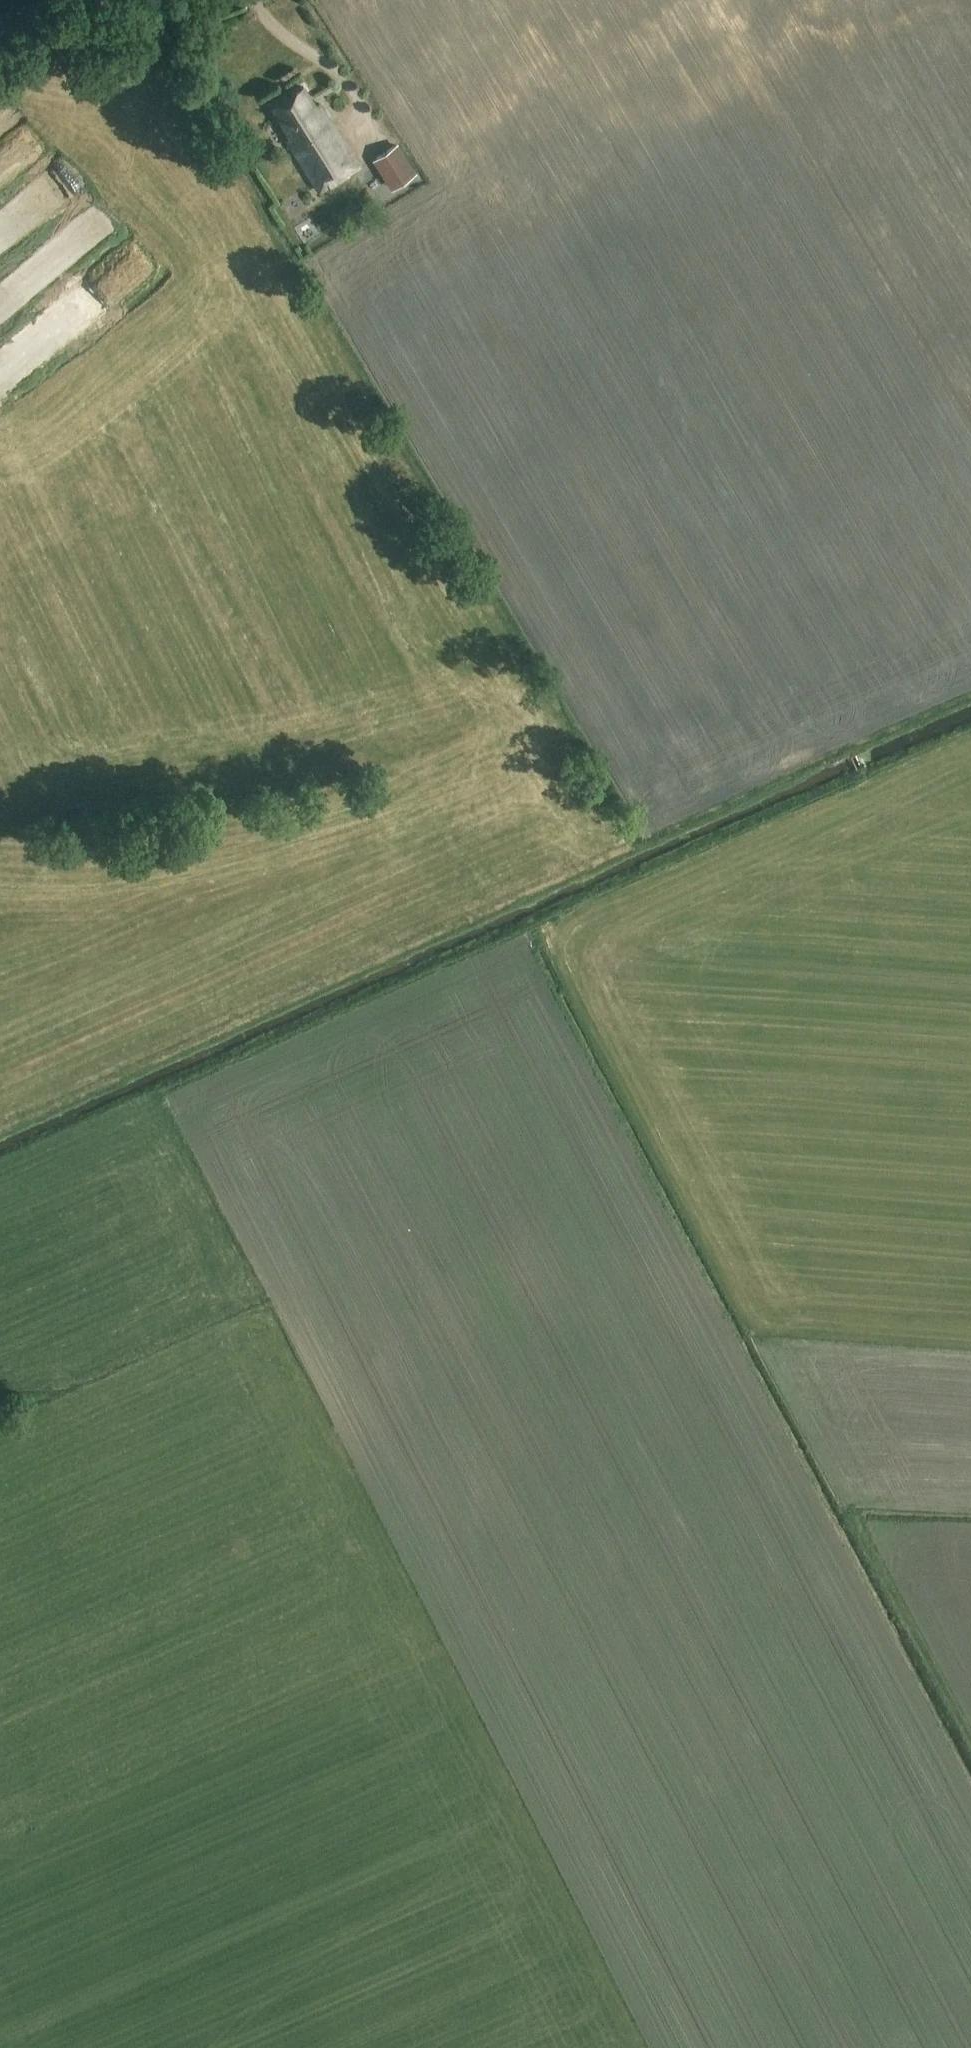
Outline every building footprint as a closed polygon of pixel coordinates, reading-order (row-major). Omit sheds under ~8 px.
[(305,86),(273,107),(290,133),(286,136),(320,190),(360,165),(322,104),(318,107),(305,86)] [(372,159),(392,188),(416,172),(396,143),(372,159)]
